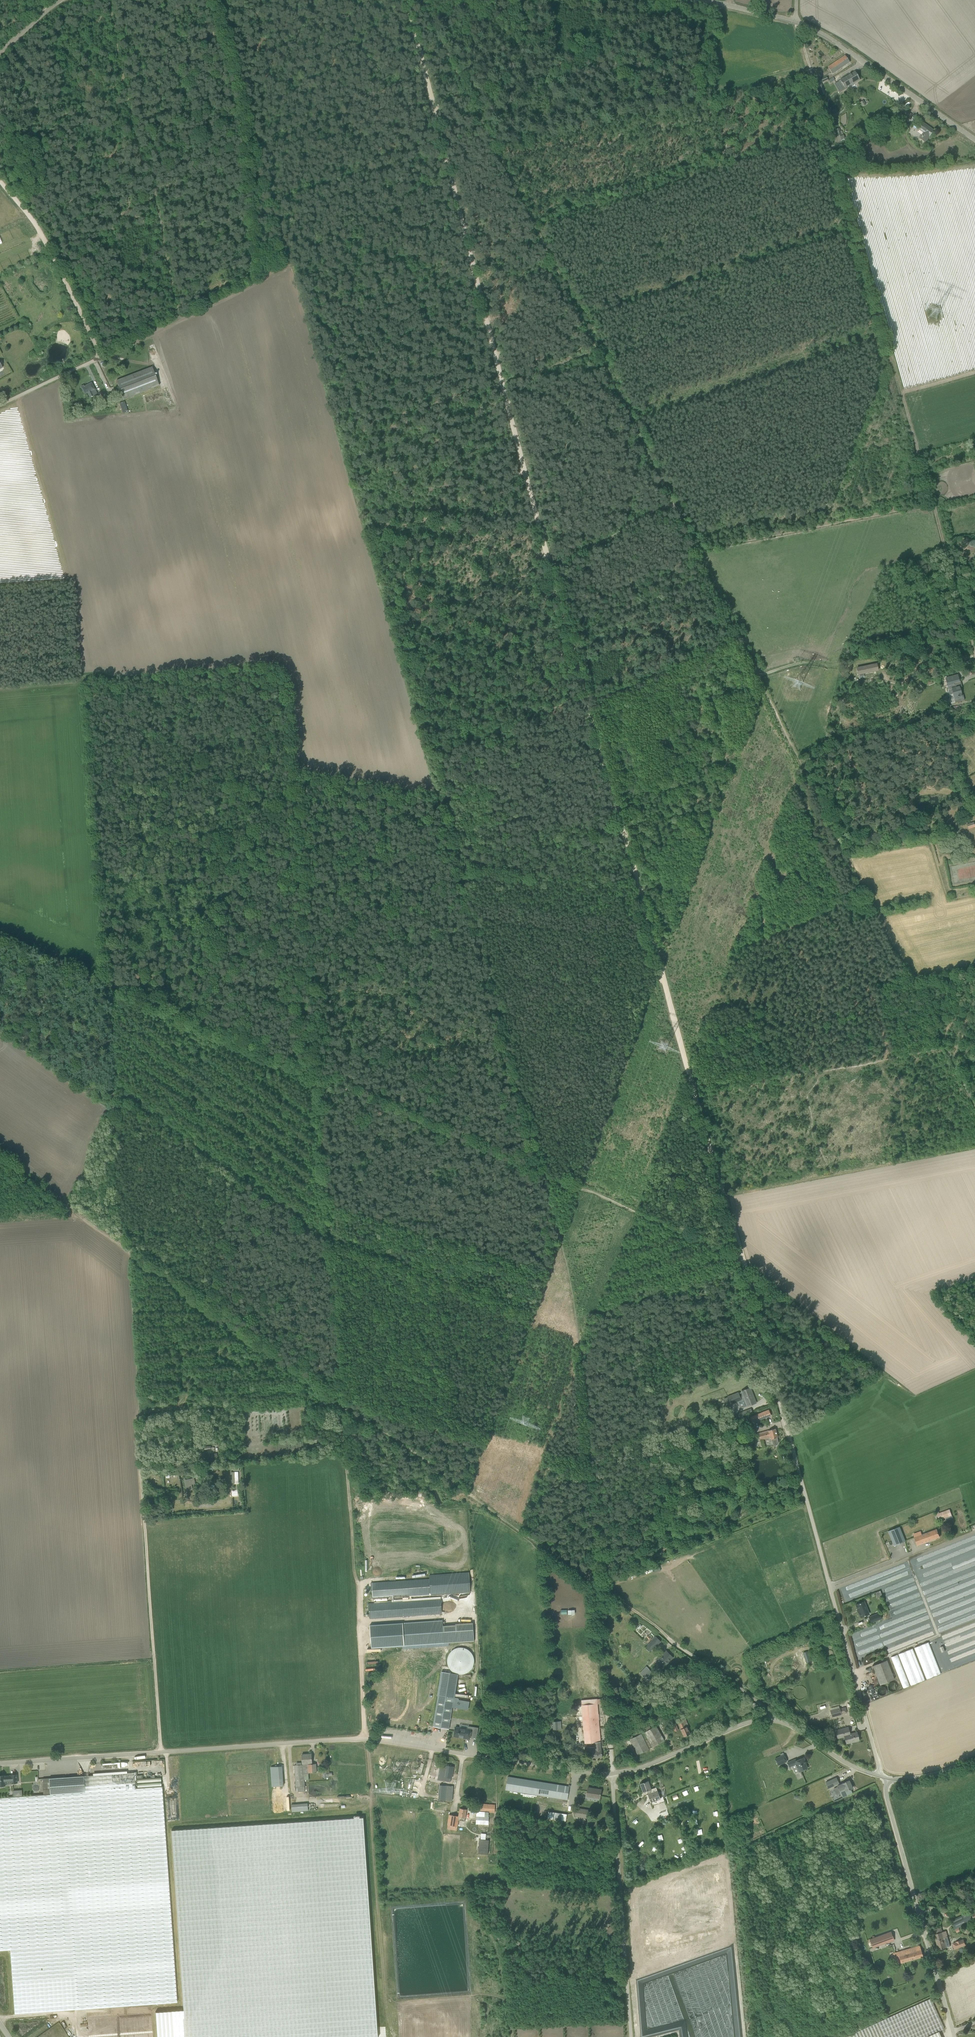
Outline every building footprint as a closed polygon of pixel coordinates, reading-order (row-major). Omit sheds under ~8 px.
[(845,56),(828,67),(832,74),(850,62),(845,56)] [(835,83),(840,91),(860,79),(855,72),(835,83)] [(818,81),(822,96),(825,95),(822,83),(828,80),(827,77),(818,81)] [(907,122),(912,115),(902,108),(897,115),(907,122)] [(925,134),(921,139),(925,142),(934,130),(924,123),(919,130),(925,134)] [(152,367),(116,381),(123,399),(159,386),(152,367)] [(94,389),(91,383),(85,386),(84,386),(84,385),(81,387),(85,394),(88,392),(90,397),(94,396),(92,391),(94,389)] [(857,668),(858,675),(878,670),(877,664),(857,668)] [(959,682),(957,675),(946,678),(948,686),(947,686),(949,695),(953,694),(956,703),(964,700),(963,695),(961,695),(959,687),(955,688),(954,683),(959,682)] [(744,1398),(748,1406),(756,1403),(750,1388),(742,1391),(742,1392),(738,1393),(728,1397),(731,1404),(741,1400),(741,1399),(744,1398)] [(751,1409),(742,1412),(737,1414),(739,1417),(752,1412),(751,1409)] [(752,1423),(771,1415),(769,1410),(750,1417),(752,1423)] [(771,1439),(773,1444),(777,1446),(779,1443),(777,1437),(778,1437),(775,1429),(769,1430),(769,1432),(766,1432),(766,1431),(759,1433),(761,1440),(770,1437),(771,1439)] [(731,1437),(732,1442),(737,1441),(751,1437),(750,1431),(736,1435),(736,1436),(731,1437)] [(238,1483),(238,1471),(230,1472),(231,1483),(238,1483)] [(182,1480),(184,1491),(192,1490),(191,1484),(194,1484),(193,1478),(182,1480)] [(947,1510),(939,1513),(939,1511),(936,1512),(939,1520),(945,1518),(946,1521),(953,1518),(950,1509),(947,1510)] [(905,1541),(899,1527),(888,1531),(892,1541),(894,1546),(905,1541)] [(915,1538),(918,1545),(940,1537),(937,1530),(915,1538)] [(469,1572),(440,1574),(430,1575),(430,1579),(371,1583),(372,1598),(431,1594),(470,1592),(469,1572)] [(404,1616),(440,1614),(442,1613),(441,1599),(368,1604),(369,1618),(401,1616),(401,1619),(404,1618),(404,1616)] [(869,1614),(864,1601),(856,1604),(861,1617),(869,1614)] [(878,1617),(876,1611),(868,1615),(870,1620),(878,1617)] [(442,1620),(370,1625),(371,1648),(444,1643),(442,1620)] [(940,1674),(929,1641),(914,1646),(925,1679),(940,1674)] [(454,1671),(459,1673),(464,1673),(468,1671),(472,1668),(474,1663),(475,1659),(473,1653),(470,1649),(464,1646),(459,1646),(453,1648),(450,1653),(448,1658),(448,1663),(450,1667),(454,1671)] [(924,1681),(913,1648),(891,1655),(901,1688),(924,1681)] [(663,1656),(663,1655),(657,1662),(659,1664),(657,1666),(657,1668),(658,1670),(660,1669),(663,1667),(673,1657),(669,1652),(666,1655),(666,1654),(664,1657),(663,1656)] [(887,1660),(873,1666),(880,1685),(894,1679),(887,1660)] [(646,1687),(654,1679),(650,1676),(653,1673),(647,1667),(641,1674),(646,1678),(643,1681),(646,1684),(644,1686),(646,1687)] [(434,1726),(449,1728),(452,1707),(454,1698),(458,1673),(442,1671),(434,1726)] [(469,1704),(470,1702),(458,1700),(459,1699),(454,1698),(452,1707),(468,1710),(469,1704)] [(596,1750),(601,1750),(600,1742),(601,1742),(597,1699),(581,1700),(585,1743),(595,1742),(595,1747),(596,1750)] [(842,1714),(840,1709),(840,1708),(831,1711),(832,1716),(842,1714)] [(684,1737),(690,1734),(687,1726),(689,1726),(686,1718),(678,1721),(681,1729),(684,1737)] [(656,1725),(646,1731),(645,1732),(653,1747),(664,1740),(656,1725)] [(454,1736),(470,1739),(471,1730),(455,1727),(454,1736)] [(859,1740),(857,1732),(850,1734),(848,1727),(836,1730),(838,1738),(845,1736),(847,1744),(847,1743),(852,1741),(852,1742),(859,1740)] [(630,1739),(638,1754),(649,1749),(653,1747),(645,1732),(643,1733),(642,1730),(635,1734),(636,1736),(633,1738),(632,1736),(629,1737),(630,1739)] [(596,1750),(595,1747),(590,1747),(591,1758),(596,1758),(596,1757),(597,1757),(597,1758),(602,1757),(601,1750),(596,1750)] [(305,1786),(304,1774),(303,1768),(308,1767),(309,1772),(317,1772),(316,1764),(312,1764),(312,1754),(302,1754),(303,1765),(295,1765),(296,1786),(305,1786)] [(778,1765),(787,1761),(784,1755),(775,1759),(778,1765)] [(787,1763),(789,1767),(798,1763),(801,1771),(808,1768),(805,1763),(806,1763),(804,1757),(796,1760),(796,1759),(787,1763)] [(275,1766),(271,1767),(274,1801),(284,1800),(282,1766),(277,1766),(277,1765),(275,1765),(275,1766)] [(444,1777),(452,1778),(453,1767),(446,1765),(445,1769),(442,1768),(440,1779),(444,1779),(444,1777)] [(135,1788),(134,1772),(49,1778),(50,1794),(135,1788)] [(16,1775),(10,1775),(10,1776),(2,1776),(0,1776),(0,1786),(5,1785),(5,1784),(7,1784),(7,1783),(17,1783),(16,1775)] [(506,1790),(567,1799),(569,1787),(508,1777),(506,1790)] [(839,1784),(837,1778),(826,1783),(829,1788),(839,1784)] [(846,1791),(853,1788),(849,1780),(837,1786),(839,1790),(843,1797),(848,1795),(846,1791)] [(641,1784),(643,1792),(647,1790),(649,1794),(648,1794),(651,1802),(663,1797),(660,1790),(652,1793),(651,1789),(648,1781),(641,1784)] [(453,1786),(448,1785),(447,1790),(445,1790),(445,1795),(446,1795),(445,1800),(452,1801),(453,1786)] [(135,1788),(50,1794),(0,1798),(0,1950),(10,1950),(15,2014),(177,2002),(162,1786),(135,1788)] [(587,1796),(600,1798),(601,1790),(595,1789),(593,1789),(593,1788),(588,1787),(587,1796)] [(307,1803),(291,1805),(292,1812),(308,1810),(307,1803)] [(477,1811),(482,1811),(495,1812),(495,1805),(477,1803),(477,1811)] [(465,1817),(466,1809),(460,1808),(459,1816),(450,1815),(448,1825),(457,1827),(458,1820),(465,1821),(465,1817)] [(588,1810),(576,1808),(575,1816),(587,1818),(588,1810)] [(476,1816),(476,1820),(476,1824),(489,1825),(489,1816),(476,1816)] [(363,1817),(171,1830),(183,2010),(155,2012),(157,2036),(378,2036),(363,1817)] [(955,1929),(958,1934),(961,1932),(959,1928),(969,1923),(969,1922),(973,1920),(969,1912),(962,1915),(951,1920),(954,1928),(955,1930),(955,1929)] [(936,1941),(939,1949),(947,1947),(946,1944),(949,1943),(946,1931),(942,1932),(941,1928),(939,1928),(938,1928),(938,1929),(934,1930),(935,1934),(936,1938),(935,1939),(935,1941),(936,1941)] [(891,1932),(886,1934),(870,1939),(873,1947),(894,1940),(891,1932)] [(964,1939),(953,1943),(955,1949),(966,1945),(964,1939)] [(923,1956),(920,1945),(898,1952),(901,1963),(923,1956)]
